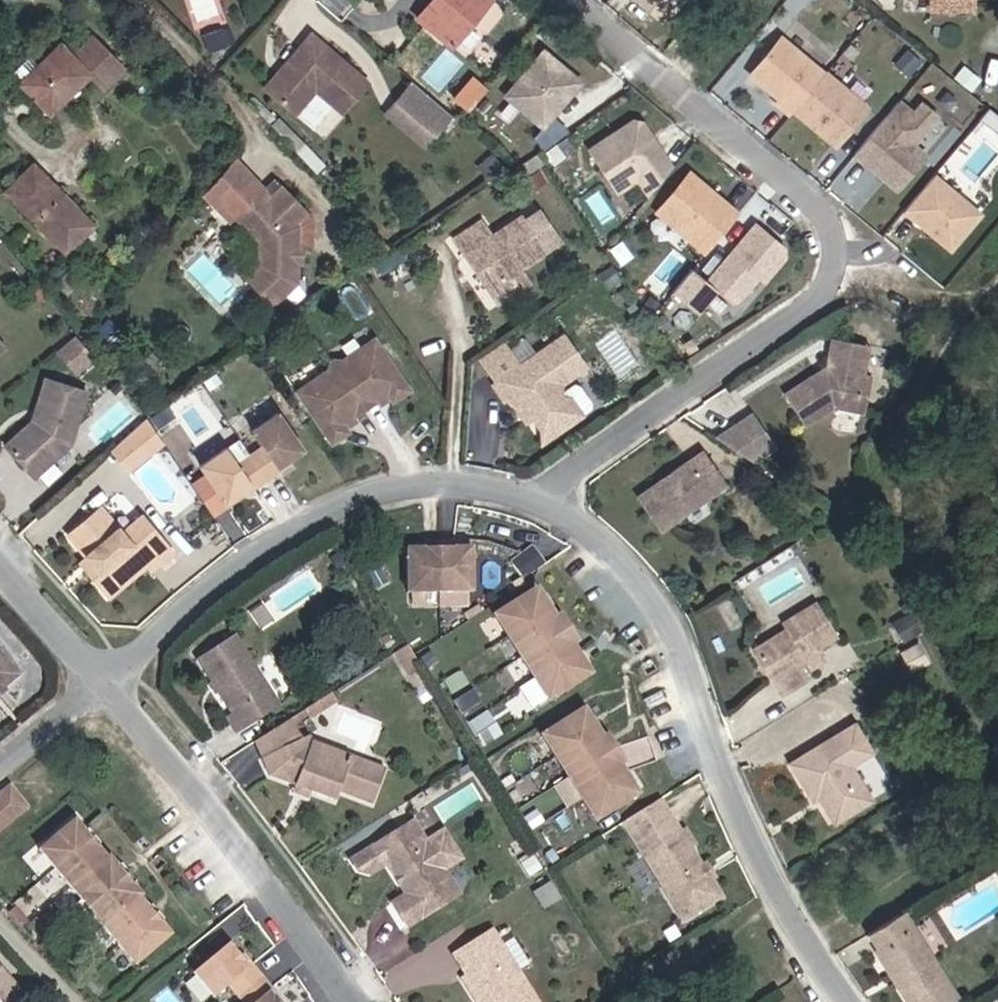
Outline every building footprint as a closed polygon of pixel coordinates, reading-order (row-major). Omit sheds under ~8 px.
[(421,15),(428,21),(415,34),(441,59),(481,13),(468,0),(435,0),(421,15)] [(623,14),(651,37),(683,0),(635,0),(623,14)] [(917,31),(956,32),(957,0),(917,0),(917,31)] [(428,21),(421,15),(408,29),(415,34),(428,21)] [(278,88),(265,104),(292,128),(314,104),(339,125),(362,98),(309,51),(283,81),(288,85),(283,92),(278,88)] [(65,53),(21,94),(52,127),(96,89),(65,53)] [(811,90),(769,54),(738,90),(767,115),(764,119),(777,130),(780,126),(811,90)] [(501,109),(537,140),(575,97),(539,66),(501,109)] [(811,90),(780,126),(822,161),(854,124),(812,89),(811,90)] [(449,129),(409,95),(392,115),(433,148),(449,129)] [(433,148),(392,115),(383,127),(424,160),(433,148)] [(885,118),(842,169),(883,205),(902,183),(895,177),(894,167),(923,132),(909,121),(901,131),(885,118)] [(989,142),(973,129),(964,140),(979,153),(989,142)] [(628,190),(639,207),(657,187),(646,170),(652,166),(632,135),(624,133),(581,161),(608,203),(628,190)] [(895,177),(902,183),(911,171),(899,161),(894,167),(895,177)] [(652,166),(646,170),(657,187),(662,180),(652,166)] [(69,266),(96,243),(39,182),(15,206),(69,266)] [(728,227),(679,187),(648,226),(696,266),(728,227)] [(267,203),(261,196),(234,224),(257,247),(254,272),(240,286),(265,311),(289,287),(291,267),(287,262),(287,255),(293,251),(295,231),(303,217),(279,192),(267,203)] [(920,192),(891,227),(914,246),(917,242),(922,246),(923,253),(937,265),(966,231),(920,192)] [(514,234),(502,245),(529,278),(541,267),(514,234)] [(773,259),(747,237),(698,296),(682,283),(665,304),(688,324),(705,302),(720,315),(731,311),(748,291),(753,296),(774,271),(773,259)] [(917,242),(914,246),(923,253),(922,246),(917,242)] [(474,267),(463,253),(438,274),(451,290),(454,287),(488,330),(512,311),(503,299),(529,278),(502,245),(474,267)] [(298,252),(293,251),(287,255),(287,262),(291,267),(296,268),(298,252)] [(69,309),(83,296),(74,284),(60,298),(69,309)] [(58,351),(81,373),(95,358),(72,336),(58,351)] [(834,368),(823,376),(827,381),(841,372),(846,358),(875,364),(877,349),(838,341),(834,368)] [(10,356),(0,345),(0,364),(10,356)] [(474,378),(490,400),(487,403),(497,417),(501,414),(512,429),(517,425),(525,436),(528,433),(537,445),(541,442),(547,450),(581,426),(582,421),(570,405),(566,404),(553,413),(554,402),(578,384),(556,353),(514,383),(499,360),(474,378)] [(378,357),(339,384),(301,411),(336,462),(353,451),(347,442),(369,426),(370,426),(392,411),(397,419),(413,408),(378,357)] [(827,381),(823,376),(791,399),(814,430),(843,410),(874,416),(880,379),(872,377),(875,364),(846,358),(841,372),(827,381)] [(45,428),(41,426),(14,451),(43,481),(77,449),(93,398),(54,385),(44,415),(48,421),(45,428)] [(754,408),(725,429),(753,468),(782,447),(754,408)] [(274,500),(287,491),(301,482),(299,478),(324,461),(299,424),(272,442),(284,458),(270,468),(259,475),(247,458),(221,477),(246,514),(271,497),(274,500)] [(673,485),(647,503),(669,533),(732,489),(711,458),(684,477),(687,481),(676,488),(673,485)] [(85,542),(103,564),(111,574),(105,580),(125,602),(162,570),(167,575),(186,559),(157,524),(138,540),(116,515),(85,542)] [(439,568),(426,567),(423,611),(484,614),(486,570),(470,570),(469,564),(440,561),(439,568)] [(111,574),(103,564),(96,570),(105,580),(111,574)] [(494,633),(549,717),(589,690),(535,605),(494,633)] [(761,654),(791,698),(813,684),(805,672),(813,666),(817,672),(832,663),(824,651),(844,638),(843,638),(823,609),(791,630),(793,633),(761,654)] [(248,646),(213,669),(247,721),(242,727),(251,740),(292,712),(248,646)] [(424,653),(410,663),(421,680),(434,670),(430,664),(424,653)] [(30,689),(0,655),(0,716),(30,689)] [(332,713),(337,721),(352,711),(347,703),(332,713)] [(324,723),(327,727),(337,721),(332,713),(322,719),(324,723)] [(324,723),(322,719),(306,729),(308,734),(324,723)] [(588,723),(548,749),(591,815),(576,825),(587,842),(602,832),(602,833),(643,806),(588,723)] [(271,752),(276,766),(314,749),(308,734),(306,729),(271,752)] [(828,806),(829,807),(834,804),(838,810),(834,814),(846,831),(884,808),(863,774),(883,761),(866,732),(802,773),(824,809),(828,806)] [(324,745),(314,749),(319,760),(321,761),(336,766),(343,763),(363,770),(365,765),(327,752),(324,745)] [(314,749),(276,766),(285,785),(310,795),(327,801),(338,794),(353,800),(387,812),(400,777),(365,765),(363,770),(343,763),(336,766),(321,761),(319,760),(314,749)] [(338,794),(327,801),(350,809),(353,800),(338,794)] [(327,801),(310,795),(306,803),(323,809),(327,801)] [(25,801),(0,823),(0,863),(46,825),(25,801)] [(640,828),(662,861),(696,838),(675,806),(640,828)] [(662,861),(702,923),(737,899),(727,883),(717,870),(706,852),(711,849),(701,835),(696,838),(662,861)] [(188,949),(155,912),(157,909),(126,873),(123,874),(91,836),(55,865),(153,979),(188,949)] [(432,836),(373,873),(378,882),(389,885),(406,874),(428,909),(414,919),(427,940),(477,908),(462,883),(444,854),(432,836)] [(444,854),(462,883),(479,873),(461,843),(444,854)] [(722,866),(717,870),(727,883),(731,881),(722,866)] [(886,945),(895,960),(891,964),(906,988),(910,985),(916,996),(912,998),(915,1001),(964,1001),(919,925),(886,945)] [(471,962),(496,1001),(546,1001),(507,939),(471,962)] [(268,1001),(257,988),(254,991),(244,980),(234,968),(205,993),(200,997),(204,1001),(269,1001),(268,1001)] [(0,974),(0,985),(8,978),(3,971),(0,974)] [(8,978),(0,985),(0,1001),(29,1001),(8,978)]
